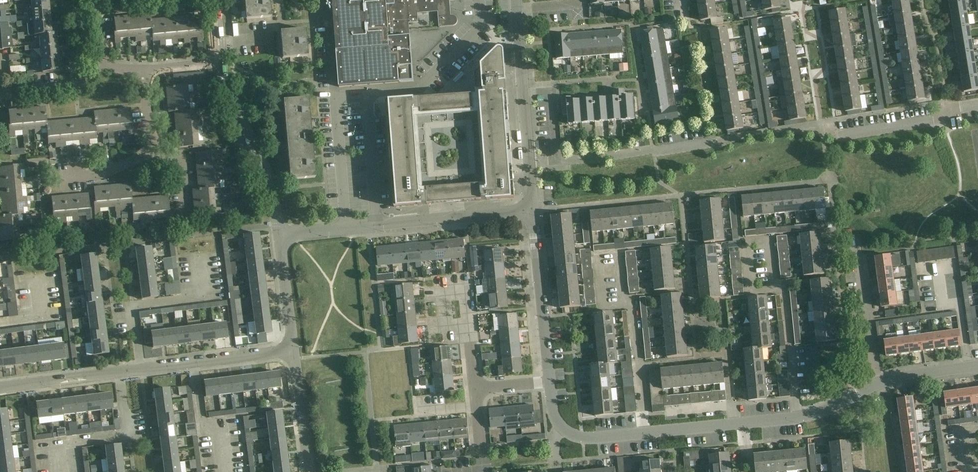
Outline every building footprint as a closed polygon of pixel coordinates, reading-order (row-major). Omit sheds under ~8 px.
[(48,0),(31,0),(31,5),(27,5),(27,10),(32,10),(49,8),(48,0)] [(270,0),(244,0),(245,19),(271,17),(270,0)] [(337,51),(339,87),(414,81),(412,68),(411,50),(409,19),(418,18),(418,14),(439,12),(440,28),(453,26),(454,26),(455,25),(456,25),(456,24),(457,23),(457,22),(457,21),(457,19),(457,18),(456,17),(455,17),(454,16),(453,16),(452,15),(451,15),(450,1),(455,1),(455,0),(333,0),(337,51)] [(714,0),(698,0),(699,8),(715,6),(714,0)] [(764,11),(780,8),(779,0),(763,0),(764,11)] [(911,12),(909,0),(907,0),(893,2),(895,15),(911,12)] [(964,1),(949,3),(951,16),(966,14),(964,1)] [(717,18),(715,6),(699,8),(701,21),(711,19),(712,26),(724,24),(723,17),(717,18)] [(32,10),(27,10),(28,22),(33,22),(50,21),(49,8),(32,10)] [(830,13),(832,25),(847,23),(845,10),(830,13)] [(911,12),(895,15),(897,27),(913,25),(911,12)] [(145,36),(152,36),(151,20),(151,14),(138,15),(140,41),(146,41),(145,36)] [(953,29),(968,27),(966,14),(951,16),(953,29)] [(138,15),(126,16),(128,38),(134,37),(135,42),(140,41),(138,15)] [(120,38),(128,38),(126,16),(114,18),(115,32),(114,32),(115,44),(120,43),(120,38)] [(189,38),(197,38),(197,42),(203,42),(202,30),(201,30),(199,16),(187,17),(189,38)] [(187,17),(175,18),(177,39),(184,39),(184,43),(190,43),(189,38),(187,17)] [(175,18),(163,19),(165,40),(172,40),(172,44),(177,44),(177,39),(175,18)] [(163,19),(151,20),(152,36),(152,41),(160,41),(160,45),(165,45),(165,40),(163,19)] [(776,34),(792,32),(790,19),(774,22),(776,34)] [(748,20),(733,22),(734,28),(744,27),(746,39),(751,38),(749,26),(748,20)] [(51,33),(50,21),(33,22),(28,22),(27,22),(28,36),(39,35),(51,33)] [(847,23),(832,25),(834,38),(849,35),(847,23)] [(713,45),(729,42),(727,29),(725,30),(724,24),(712,26),(713,32),(711,32),(713,45)] [(913,25),(897,27),(899,40),(915,37),(913,25)] [(955,42),(970,39),(968,27),(953,29),(955,42)] [(640,33),(643,46),(665,42),(663,29),(640,33)] [(307,57),(305,30),(280,32),(282,59),(307,57)] [(621,31),(608,32),(610,55),(623,54),(621,31)] [(608,32),(595,33),(597,56),(610,55),(608,32)] [(776,34),(778,47),(794,44),(792,32),(776,34)] [(39,35),(40,47),(57,45),(56,33),(51,33),(39,35)] [(595,33),(582,34),(584,57),(597,56),(595,33)] [(571,58),(569,35),(568,35),(568,34),(555,35),(557,59),(571,58)] [(584,57),(582,34),(569,35),(571,58),(584,57)] [(11,35),(0,36),(1,49),(8,48),(12,48),(11,35)] [(849,35),(834,38),(836,50),(851,47),(849,35)] [(915,37),(899,40),(901,52),(917,49),(915,37)] [(957,54),(973,52),(970,39),(955,42),(957,54)] [(678,40),(669,41),(671,49),(680,47),(680,46),(679,40),(678,40)] [(645,59),(667,55),(665,42),(643,46),(645,59)] [(713,45),(715,57),(731,54),(729,42),(713,45)] [(778,47),(781,59),(796,56),(794,44),(778,47)] [(58,58),(57,45),(40,47),(41,60),(58,58)] [(851,47),(836,50),(838,62),(854,60),(851,47)] [(502,49),(501,49),(499,49),(498,49),(497,50),(474,73),(476,95),(387,101),(395,207),(447,203),(447,200),(458,199),(459,202),(515,198),(504,52),(503,52),(503,50),(502,49)] [(917,49),(901,52),(903,64),(919,62),(917,49)] [(959,67),(975,65),(973,52),(957,54),(959,67)] [(731,54),(715,57),(717,69),(733,67),(731,54)] [(647,72),(670,68),(667,55),(645,59),(647,72)] [(796,56),(781,59),(783,71),(798,69),(796,56)] [(58,58),(41,60),(42,72),(59,71),(58,58)] [(854,60),(838,62),(840,75),(856,72),(854,60)] [(919,62),(903,64),(905,77),(921,74),(919,62)] [(961,80),(977,78),(975,65),(959,67),(961,80)] [(733,67),(717,69),(719,82),(735,79),(733,67)] [(647,72),(649,85),(672,81),(670,68),(647,72)] [(785,84),(800,81),(798,69),(783,71),(776,72),(777,78),(783,77),(785,84)] [(856,72),(840,75),(842,87),(858,84),(856,72)] [(907,89),(923,87),(921,74),(905,77),(907,89)] [(961,80),(963,93),(977,91),(977,86),(977,78),(961,80)] [(735,79),(719,82),(721,94),(737,92),(735,79)] [(649,85),(651,98),(674,95),(672,81),(649,85)] [(785,84),(787,96),(802,93),(800,81),(785,84)] [(858,84),(842,87),(844,99),(860,97),(858,84)] [(173,87),(166,88),(167,100),(193,98),(193,93),(192,85),(187,86),(186,86),(179,87),(173,87)] [(925,99),(923,87),(907,89),(909,102),(925,99)] [(608,122),(621,121),(619,91),(614,91),(615,98),(606,99),(608,122)] [(624,91),(619,91),(621,121),(635,120),(633,96),(625,97),(624,91)] [(737,92),(721,94),(723,107),(739,104),(737,92)] [(787,96),(789,108),(805,106),(802,93),(787,96)] [(878,106),(871,107),(872,112),(884,109),(883,105),(882,93),(877,94),(878,106)] [(676,108),(674,95),(651,98),(653,111),(676,108)] [(569,125),(582,124),(580,101),(572,101),(572,97),(561,98),(563,115),(568,115),(569,125)] [(862,109),(860,97),(844,99),(846,112),(862,109)] [(194,110),(193,98),(167,100),(168,112),(174,112),(194,110)] [(283,101),(285,128),(310,126),(308,99),(283,101)] [(608,122),(606,99),(593,100),(595,123),(608,122)] [(595,123),(593,100),(580,101),(582,124),(595,123)] [(758,114),(763,113),(761,100),(752,102),(753,109),(757,108),(758,114)] [(739,104),(723,107),(725,119),(741,116),(739,104)] [(807,118),(805,106),(789,108),(791,121),(807,118)] [(40,129),(46,129),(46,122),(45,107),(33,108),(34,130),(34,134),(40,134),(40,129)] [(34,130),(33,108),(21,109),(22,131),(22,136),(23,135),(24,144),(28,143),(28,135),(27,131),(34,130)] [(676,108),(653,111),(655,125),(679,121),(676,108)] [(22,131),(21,109),(8,111),(9,125),(8,125),(9,137),(14,136),(14,132),(22,131)] [(130,109),(118,110),(120,131),(128,131),(128,135),(129,135),(133,135),(134,135),(133,124),(131,124),(130,109)] [(120,131),(118,110),(106,111),(108,137),(109,146),(114,146),(113,136),(113,132),(120,131)] [(194,110),(174,112),(175,125),(201,122),(201,116),(196,117),(195,110),(194,110)] [(103,137),(108,137),(106,111),(94,112),(94,118),(96,133),(102,133),(103,137)] [(741,116),(725,119),(727,131),(743,129),(741,116)] [(94,118),(82,119),(84,145),(90,145),(89,140),(96,140),(96,133),(94,118)] [(82,119),(70,120),(72,142),(79,141),(79,146),(84,145),(82,119)] [(70,120),(58,121),(60,147),(61,147),(61,151),(65,151),(64,147),(65,147),(65,142),(72,142),(70,120)] [(58,121),(46,122),(46,129),(47,144),(55,143),(55,148),(60,147),(58,121)] [(175,125),(176,137),(197,135),(197,127),(202,127),(207,126),(207,121),(201,122),(175,125)] [(285,128),(287,154),(312,152),(310,126),(285,128)] [(197,135),(176,137),(177,148),(192,147),(192,148),(203,147),(203,142),(202,134),(197,135)] [(195,153),(196,165),(217,163),(217,156),(221,155),(221,153),(225,153),(224,150),(210,151),(210,152),(195,153)] [(312,152),(287,154),(289,180),(314,178),(312,152)] [(217,163),(196,165),(197,178),(223,175),(223,171),(218,171),(217,163)] [(19,178),(19,170),(24,170),(23,165),(12,166),(12,167),(0,168),(0,179),(19,178)] [(229,175),(197,178),(198,189),(198,190),(214,189),(220,189),(219,181),(229,180),(229,175)] [(0,179),(0,192),(20,190),(25,190),(25,184),(24,178),(19,178),(0,179)] [(130,185),(117,186),(119,211),(125,211),(125,206),(131,206),(132,206),(131,199),(130,185)] [(117,186),(105,187),(106,208),(114,207),(115,212),(119,211),(117,186)] [(99,209),(106,208),(105,187),(93,188),(95,202),(93,202),(94,213),(100,213),(99,209)] [(214,195),(214,189),(198,190),(198,189),(192,190),(193,203),(215,202),(215,201),(219,201),(219,195),(214,195)] [(823,189),(813,190),(815,210),(816,210),(816,215),(825,214),(824,209),(825,209),(823,189)] [(0,192),(0,200),(0,204),(26,202),(26,197),(25,190),(20,190),(0,192)] [(805,211),(815,210),(813,190),(803,191),(805,211)] [(794,212),(805,211),(803,191),(792,192),(794,212)] [(784,213),(794,212),(792,192),(782,193),(784,213)] [(774,214),(784,213),(782,193),(772,194),(774,214)] [(88,194),(75,195),(77,216),(78,216),(85,216),(86,220),(91,220),(90,208),(89,208),(88,194)] [(764,215),(774,214),(772,194),(762,195),(764,215)] [(75,195),(63,196),(65,222),(72,221),(78,221),(78,216),(77,216),(75,195)] [(753,216),(764,215),(762,195),(751,196),(753,216)] [(60,223),(65,222),(63,196),(51,198),(53,219),(60,218),(60,223)] [(168,196),(156,197),(158,219),(165,218),(165,222),(171,222),(170,210),(169,211),(168,196)] [(753,216),(751,196),(741,197),(743,218),(753,216)] [(156,197),(144,198),(146,224),(150,224),(150,220),(158,219),(156,197)] [(146,224),(144,198),(131,199),(132,206),(131,206),(133,221),(140,220),(140,224),(141,224),(142,229),(146,229),(146,224)] [(701,212),(722,209),(721,199),(700,201),(701,212)] [(26,202),(0,204),(1,216),(1,217),(17,216),(17,215),(23,215),(22,207),(27,207),(26,202)] [(215,202),(193,203),(194,214),(209,213),(209,215),(220,214),(220,208),(216,209),(215,202)] [(662,205),(664,225),(675,224),(673,204),(662,205)] [(654,226),(664,225),(662,205),(652,206),(654,226)] [(644,227),(654,226),(652,206),(642,207),(644,227)] [(644,227),(642,207),(632,208),(634,228),(644,227)] [(623,229),(634,228),(632,208),(621,209),(623,229)] [(613,230),(623,229),(621,209),(611,210),(613,230)] [(723,220),(722,209),(701,212),(702,222),(723,220)] [(613,230),(611,210),(601,211),(603,231),(613,230)] [(592,232),(603,231),(601,211),(590,212),(592,232)] [(552,216),(553,226),(573,224),(572,214),(552,216)] [(18,228),(18,227),(22,227),(22,221),(17,221),(17,216),(1,217),(1,216),(0,216),(0,230),(18,228)] [(702,222),(703,232),(724,230),(723,220),(702,222)] [(574,234),(573,224),(553,226),(554,236),(574,234)] [(0,230),(0,241),(12,240),(12,241),(23,240),(23,234),(18,235),(18,228),(0,230)] [(724,230),(703,232),(704,243),(725,241),(724,230)] [(223,251),(228,250),(226,239),(237,238),(236,232),(221,234),(222,238),(221,239),(223,251)] [(799,235),(800,245),(821,243),(820,233),(799,235)] [(243,235),(244,248),(259,246),(258,234),(243,235)] [(554,236),(555,246),(575,244),(574,234),(554,236)] [(464,238),(449,239),(451,258),(465,256),(464,238)] [(449,239),(434,241),(436,259),(444,258),(444,262),(451,261),(451,258),(449,239)] [(422,260),(436,259),(434,241),(420,242),(422,260)] [(406,244),(408,262),(422,260),(420,242),(406,244)] [(821,243),(800,245),(801,256),(822,253),(821,243)] [(391,245),(393,263),(408,262),(406,244),(391,245)] [(555,246),(556,257),(577,254),(575,244),(555,246)] [(378,265),(393,263),(391,245),(377,247),(378,265)] [(696,258),(716,256),(715,245),(695,247),(696,258)] [(259,246),(244,248),(246,260),(261,258),(259,246)] [(947,247),(948,259),(955,258),(953,246),(947,247)] [(137,262),(152,260),(150,247),(135,249),(137,262)] [(652,260),(672,258),(671,247),(651,249),(652,260)] [(484,250),(486,265),(504,263),(502,248),(484,250)] [(822,253),(801,256),(803,266),(823,264),(822,253)] [(81,269),(97,267),(95,254),(80,256),(81,269)] [(556,257),(557,267),(578,264),(577,254),(556,257)] [(890,255),(874,258),(876,270),(892,268),(892,267),(901,266),(899,254),(890,255)] [(168,270),(177,269),(175,256),(170,257),(162,258),(164,271),(168,270)] [(717,266),(716,256),(696,258),(697,268),(717,266)] [(246,260),(247,272),(263,270),(261,258),(246,260)] [(673,268),(672,258),(652,260),(653,270),(673,268)] [(137,262),(138,274),(154,272),(152,260),(137,262)] [(505,277),(504,263),(486,265),(487,279),(505,277)] [(557,267),(558,277),(579,275),(578,264),(557,267)] [(823,264),(803,266),(804,276),(824,274),(823,264)] [(718,277),(717,266),(697,268),(698,279),(718,277)] [(81,269),(83,281),(98,279),(97,267),(81,269)] [(674,278),(673,268),(653,270),(654,280),(674,278)] [(876,270),(878,282),(894,280),(892,268),(876,270)] [(174,282),(178,281),(177,269),(168,270),(169,278),(173,278),(173,282),(174,282)] [(264,283),(263,270),(247,272),(249,285),(264,283)] [(154,272),(138,274),(140,286),(155,284),(154,272)] [(558,277),(559,287),(580,285),(579,275),(558,277)] [(488,293),(506,292),(505,277),(487,279),(483,280),(484,294),(488,293)] [(719,287),(718,277),(698,279),(699,289),(719,287)] [(675,289),(674,278),(654,280),(655,291),(675,289)] [(83,281),(85,293),(100,291),(98,279),(83,281)] [(811,291),(831,289),(830,279),(810,281),(811,291)] [(894,280),(878,282),(880,295),(896,292),(894,280)] [(174,282),(173,282),(164,283),(165,296),(180,294),(178,281),(174,282)] [(266,295),(264,283),(249,285),(250,297),(266,295)] [(395,300),(414,298),(412,283),(394,285),(395,300)] [(155,284),(140,286),(141,299),(157,297),(155,284)] [(559,287),(560,297),(581,295),(580,285),(559,287)] [(719,287),(699,289),(700,300),(721,297),(719,287)] [(812,301),(832,299),(831,289),(811,291),(812,301)] [(920,301),(918,289),(913,290),(914,297),(911,298),(911,301),(910,301),(911,303),(920,301)] [(233,291),(228,292),(229,300),(234,299),(240,298),(242,298),(241,290),(233,291)] [(85,293),(86,306),(102,304),(100,291),(85,293)] [(484,294),(485,308),(508,306),(506,292),(488,293),(484,294)] [(896,292),(880,295),(882,307),(897,305),(896,292)] [(662,306),(682,304),(681,293),(661,295),(662,306)] [(972,294),(968,294),(968,295),(963,296),(965,308),(970,307),(968,297),(972,296),(972,294)] [(267,307),(266,295),(250,297),(252,309),(267,307)] [(582,305),(581,295),(560,297),(561,307),(582,305)] [(747,299),(749,312),(767,310),(766,303),(772,302),(771,296),(747,299)] [(415,312),(414,298),(395,300),(397,314),(415,312)] [(833,310),(832,299),(812,301),(813,312),(833,310)] [(86,306),(88,318),(103,316),(102,304),(86,306)] [(682,304),(662,306),(663,316),(683,314),(682,304)] [(970,307),(965,308),(967,320),(972,319),(971,313),(975,312),(975,306),(970,307)] [(269,320),(267,307),(252,309),(253,321),(269,320)] [(154,310),(139,312),(139,319),(149,318),(149,315),(161,314),(160,309),(154,310)] [(767,310),(749,312),(750,324),(768,322),(767,310)] [(834,320),(833,310),(813,312),(814,322),(834,320)] [(943,313),(944,318),(951,317),(952,323),(957,322),(956,311),(943,313)] [(398,328),(417,326),(415,312),(397,314),(398,328)] [(595,326),(614,324),(613,312),(594,313),(595,326)] [(499,330),(518,328),(517,314),(498,315),(499,330)] [(684,324),(683,314),(663,316),(664,326),(684,324)] [(105,328),(103,316),(88,318),(82,318),(83,324),(88,324),(89,330),(105,328)] [(918,316),(906,318),(907,323),(915,322),(916,327),(921,327),(920,321),(919,321),(918,316)] [(972,319),(967,320),(968,332),(973,332),(973,331),(976,331),(977,331),(976,319),(972,319)] [(270,332),(269,320),(253,321),(255,334),(270,332)] [(835,330),(834,320),(814,322),(815,332),(835,330)] [(212,324),(214,339),(227,338),(225,322),(212,324)] [(768,322),(750,324),(751,336),(770,334),(768,322)] [(214,339),(212,324),(200,326),(202,341),(214,339)] [(596,339),(615,337),(614,324),(595,326),(596,339)] [(685,334),(684,324),(664,326),(665,336),(685,334)] [(189,342),(202,341),(200,326),(188,327),(189,342)] [(399,336),(393,337),(394,347),(400,346),(400,343),(418,341),(417,326),(398,328),(399,336)] [(188,327),(175,329),(177,344),(189,342),(188,327)] [(105,328),(89,330),(91,343),(106,341),(105,328)] [(152,347),(165,346),(163,330),(150,332),(150,328),(142,329),(144,344),(152,343),(152,347)] [(519,342),(518,328),(499,330),(501,344),(519,342)] [(175,329),(163,330),(165,346),(177,344),(175,329)] [(837,340),(835,330),(815,332),(816,342),(837,340)] [(923,351),(921,336),(920,336),(920,333),(916,333),(916,331),(908,332),(909,338),(911,353),(923,351)] [(959,331),(946,333),(948,348),(961,346),(959,331)] [(968,332),(970,344),(977,343),(976,331),(973,331),(973,332),(968,332)] [(886,356),(899,355),(896,339),(897,339),(896,333),(891,334),(892,340),(884,341),(886,356)] [(946,333),(933,334),(935,349),(948,348),(946,333)] [(686,345),(685,334),(665,336),(666,347),(686,345)] [(770,334),(751,336),(752,349),(762,348),(771,347),(770,341),(775,340),(774,334),(770,334)] [(933,334),(921,336),(923,351),(935,349),(933,334)] [(616,349),(615,337),(596,339),(598,351),(616,349)] [(909,338),(897,339),(896,339),(899,355),(911,353),(909,338)] [(91,343),(84,344),(86,356),(92,355),(108,353),(106,341),(91,343)] [(521,357),(519,342),(501,344),(502,358),(521,357)] [(50,345),(52,360),(64,359),(62,343),(50,345)] [(74,345),(70,345),(71,358),(72,358),(76,357),(75,347),(81,347),(81,344),(74,345)] [(37,346),(39,362),(52,360),(50,345),(37,346)] [(686,345),(666,347),(667,357),(687,355),(686,345)] [(27,363),(39,362),(37,346),(25,348),(27,363)] [(431,348),(432,362),(451,360),(450,346),(431,348)] [(780,354),(775,355),(776,359),(786,358),(786,354),(785,346),(780,346),(779,346),(780,354)] [(15,365),(27,363),(25,348),(13,350),(15,365)] [(421,348),(413,348),(414,376),(422,376),(421,348)] [(744,363),(763,361),(762,348),(752,349),(743,350),(744,363)] [(626,355),(625,349),(616,349),(598,351),(599,364),(608,363),(609,363),(617,362),(617,355),(626,355)] [(2,366),(15,365),(13,350),(0,351),(2,366)] [(522,371),(521,357),(502,358),(503,365),(498,365),(499,375),(504,375),(504,373),(522,371)] [(452,375),(451,360),(432,362),(434,376),(452,375)] [(631,361),(626,361),(627,362),(621,363),(622,374),(633,373),(631,361)] [(763,361),(744,363),(745,375),(764,373),(763,361)] [(610,375),(609,363),(608,363),(599,364),(590,364),(592,377),(610,375)] [(712,364),(713,384),(724,383),(722,363),(712,364)] [(701,365),(703,385),(713,384),(712,364),(701,365)] [(691,366),(693,386),(703,385),(701,365),(691,366)] [(681,367),(683,387),(693,386),(691,366),(681,367)] [(661,369),(661,375),(662,381),(662,387),(663,389),(673,388),(671,367),(661,368),(661,369)] [(671,367),(673,388),(683,387),(681,367),(671,367)] [(277,372),(265,373),(267,389),(279,387),(277,372)] [(267,389),(265,373),(253,375),(255,391),(267,389)] [(634,385),(633,373),(622,374),(623,386),(634,385)] [(745,375),(747,387),(766,385),(764,373),(745,375)] [(240,377),(242,392),(255,391),(253,375),(240,377)] [(452,375),(434,376),(435,391),(454,389),(452,375)] [(611,388),(610,375),(592,377),(593,389),(611,388)] [(228,378),(230,394),(242,392),(240,377),(228,378)] [(218,395),(230,394),(228,378),(216,380),(218,395)] [(428,388),(428,378),(417,378),(417,388),(428,388)] [(205,397),(218,395),(216,380),(203,381),(205,397)] [(822,393),(821,381),(814,381),(815,394),(822,393)] [(635,398),(634,385),(623,386),(624,399),(635,398)] [(766,385),(747,387),(748,400),(767,398),(766,391),(772,391),(771,385),(766,385)] [(187,399),(192,398),(190,386),(177,387),(178,395),(186,394),(187,399)] [(153,390),(155,403),(170,401),(169,388),(153,390)] [(612,400),(611,388),(593,389),(594,402),(612,400)] [(968,389),(970,405),(977,404),(977,388),(968,389)] [(968,389),(956,391),(958,406),(970,405),(968,389)] [(714,391),(715,402),(726,401),(725,390),(719,391),(714,391)] [(710,392),(704,393),(705,403),(715,402),(714,391),(710,391),(710,392)] [(946,408),(958,406),(956,391),(944,393),(945,401),(940,401),(942,415),(947,415),(946,408)] [(97,395),(99,410),(100,410),(100,417),(105,416),(104,410),(112,409),(110,393),(97,395)] [(695,404),(694,393),(690,394),(684,394),(685,405),(695,404)] [(705,403),(704,393),(698,393),(694,393),(695,404),(705,403)] [(685,405),(684,394),(678,395),(674,395),(675,406),(685,405)] [(85,396),(87,412),(99,410),(97,395),(85,396)] [(663,399),(664,405),(664,407),(675,406),(674,395),(670,396),(663,397),(663,399)] [(75,413),(87,412),(85,396),(73,398),(75,413)] [(271,405),(269,405),(270,410),(282,408),(282,401),(279,402),(278,397),(273,398),(273,402),(270,403),(271,405)] [(899,412),(914,410),(912,397),(897,400),(899,412)] [(62,415),(75,413),(73,398),(60,399),(62,415)] [(187,399),(182,399),(184,411),(186,411),(193,410),(192,398),(187,399)] [(637,411),(635,398),(624,399),(625,413),(637,411)] [(50,416),(62,415),(60,399),(48,401),(50,416)] [(612,401),(612,400),(594,402),(595,415),(613,413),(613,407),(618,406),(617,401),(612,401)] [(37,418),(50,416),(48,401),(35,403),(37,418)] [(172,413),(170,401),(155,403),(156,415),(172,413)] [(533,404),(518,406),(520,424),(521,428),(535,427),(533,404)] [(520,424),(518,406),(504,407),(506,426),(506,429),(521,428),(520,424)] [(491,427),(506,426),(504,407),(489,409),(491,427)] [(193,410),(186,411),(187,424),(190,423),(195,423),(193,410)] [(916,422),(914,410),(899,412),(901,424),(916,422)] [(973,422),(972,417),(971,411),(964,412),(964,418),(960,419),(961,424),(973,422)] [(265,414),(267,426),(282,424),(280,412),(265,414)] [(173,425),(172,413),(156,415),(158,427),(173,425)] [(961,424),(960,419),(948,420),(947,415),(942,415),(943,426),(961,424)] [(249,428),(249,429),(254,428),(256,428),(255,420),(248,420),(247,416),(242,417),(244,429),(249,428)] [(452,420),(454,438),(468,437),(466,418),(452,420)] [(101,427),(102,432),(120,429),(119,419),(113,420),(114,425),(101,427)] [(437,421),(439,439),(454,438),(452,420),(437,421)] [(7,421),(0,422),(0,435),(9,434),(7,421)] [(437,421),(423,422),(425,441),(439,439),(437,421)] [(101,422),(88,424),(89,425),(89,429),(90,433),(102,432),(101,427),(101,422)] [(425,441),(423,422),(409,424),(411,442),(425,441)] [(918,434),(916,422),(901,424),(902,437),(918,434)] [(282,424),(267,426),(268,438),(284,436),(282,424)] [(409,424),(394,425),(396,444),(396,447),(411,446),(411,442),(409,424)] [(89,425),(81,426),(81,430),(82,434),(90,433),(89,429),(89,425)] [(173,425),(158,427),(159,439),(175,438),(173,425)] [(64,428),(56,429),(57,438),(65,437),(64,428)] [(249,428),(244,429),(245,441),(250,441),(258,440),(256,432),(249,433),(249,429),(249,428)] [(9,434),(0,435),(0,447),(10,446),(9,434)] [(919,447),(918,434),(902,437),(904,449),(919,447)] [(198,447),(197,435),(191,435),(184,436),(185,445),(193,444),(193,448),(198,447)] [(284,436),(268,438),(270,451),(285,449),(284,436)] [(175,438),(159,439),(161,452),(176,450),(175,438)] [(830,453),(850,451),(849,441),(829,443),(830,453)] [(104,446),(106,458),(121,457),(119,444),(104,446)] [(0,447),(0,460),(12,458),(10,446),(0,447)] [(921,459),(919,447),(904,449),(906,461),(921,459)] [(272,463),(287,461),(285,449),(270,451),(272,463)] [(794,450),(796,471),(807,470),(805,449),(794,450)] [(178,462),(176,450),(161,452),(162,464),(178,462)] [(443,458),(462,456),(461,450),(442,452),(443,458)] [(786,471),(796,471),(794,450),(784,451),(786,471)] [(786,471),(784,451),(774,452),(776,471),(782,471),(786,471)] [(831,464),(851,461),(850,451),(830,453),(831,464)] [(764,453),(766,471),(776,471),(774,452),(764,453)] [(708,455),(709,466),(730,464),(729,453),(708,455)] [(764,453),(753,454),(755,471),(766,471),(764,453)] [(0,460),(0,471),(2,471),(13,471),(14,471),(20,470),(18,457),(0,460)] [(107,471),(123,469),(121,457),(106,458),(107,471)] [(195,460),(189,461),(190,469),(196,469),(201,468),(200,459),(195,460)] [(923,471),(921,459),(906,461),(907,471),(918,471),(923,471)] [(635,471),(645,471),(661,470),(660,460),(634,462),(635,471)] [(287,461),(272,463),(273,471),(288,471),(287,461)] [(853,471),(851,461),(831,464),(832,471),(850,471),(853,471)] [(178,462),(162,464),(163,471),(179,471),(178,462)] [(730,464),(709,466),(710,471),(731,471),(730,464)]
